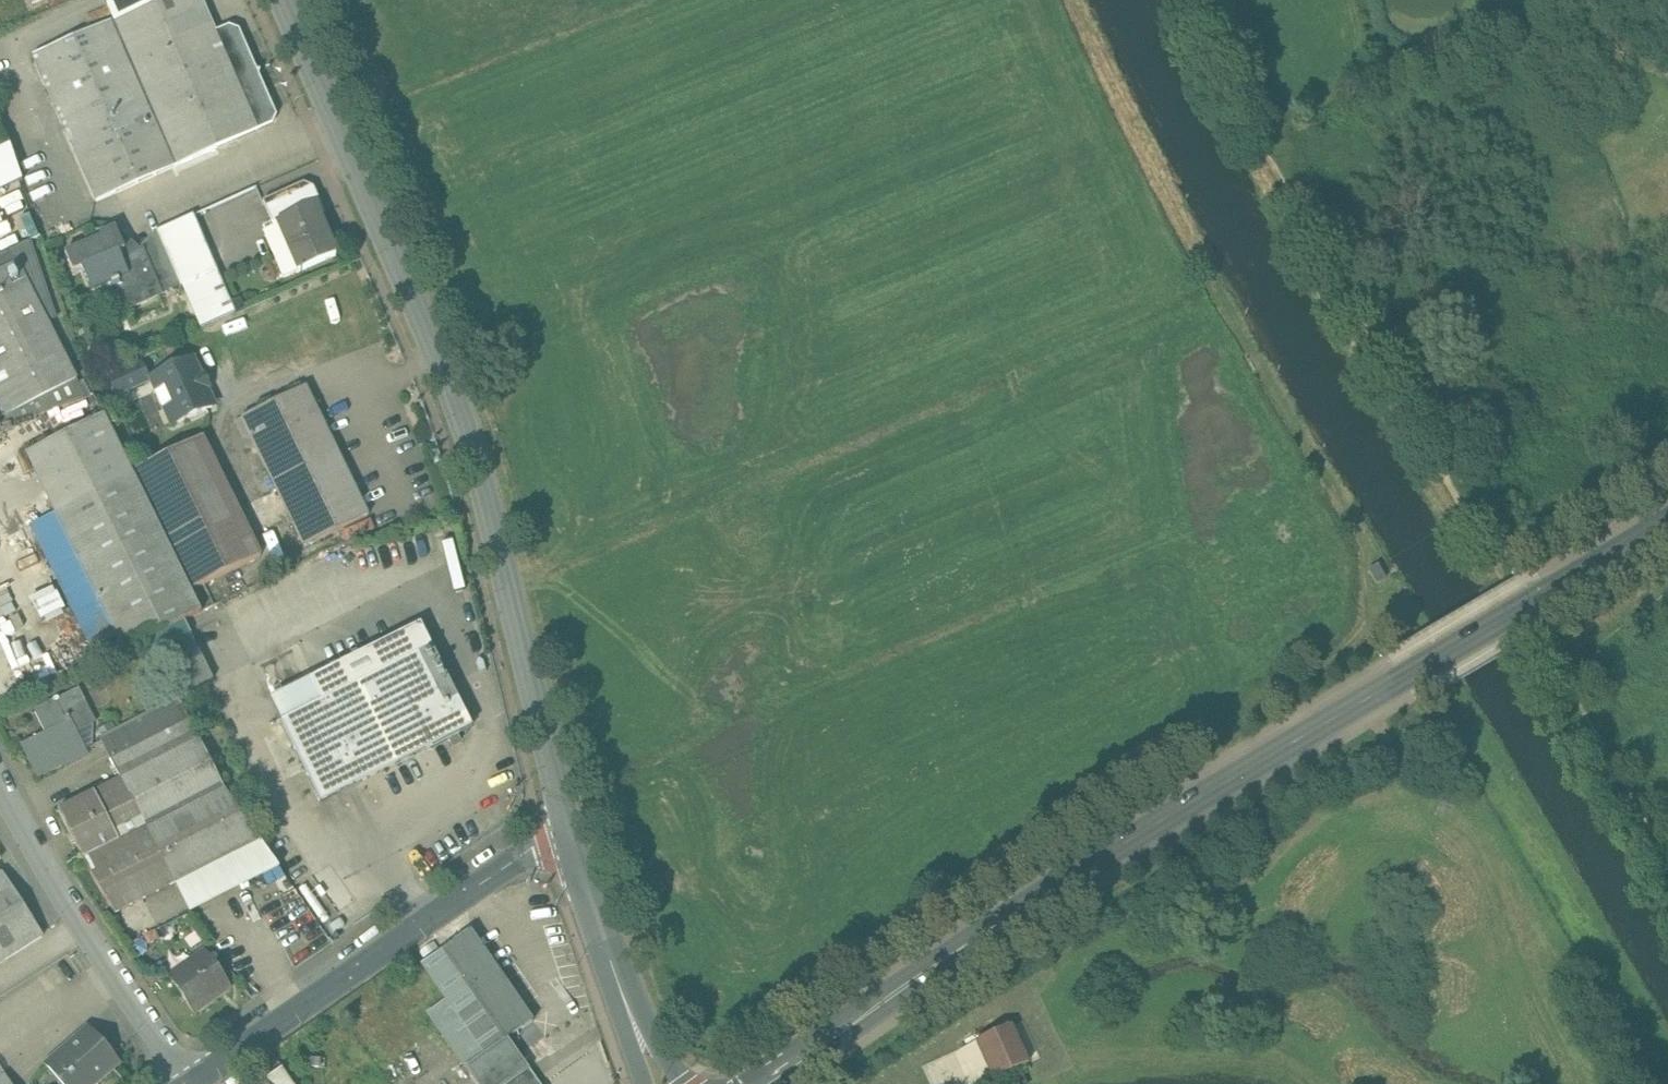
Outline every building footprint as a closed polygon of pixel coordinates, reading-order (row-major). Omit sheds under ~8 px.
[(107,4),(114,20),(154,2),(153,0),(115,0),(107,4)] [(114,20),(156,116),(177,165),(272,123),(276,115),(259,75),(260,71),(256,69),(239,30),(229,26),(216,32),(202,0),(159,0),(154,2),(114,20)] [(114,20),(33,55),(75,151),(156,116),(114,20)] [(156,116),(75,151),(96,200),(177,165),(156,116)] [(0,149),(0,190),(22,180),(11,144),(0,149)] [(304,183),(277,195),(277,194),(263,200),(274,224),(274,223),(278,222),(277,220),(314,205),(318,215),(324,212),(324,211),(323,211),(313,187),(304,183)] [(314,205),(277,220),(278,222),(274,223),(273,230),(266,233),(285,275),(297,269),(297,270),(299,269),(299,270),(336,254),(318,215),(314,205)] [(193,213),(157,229),(172,263),(181,283),(181,284),(183,283),(217,268),(193,213)] [(163,241),(127,256),(116,230),(115,228),(101,235),(102,238),(66,253),(75,273),(77,272),(82,270),(92,292),(113,282),(125,309),(161,294),(160,292),(151,272),(172,263),(163,241)] [(29,241),(0,255),(0,428),(16,422),(11,413),(76,379),(47,323),(55,319),(29,241)] [(172,263),(151,272),(160,292),(181,283),(172,263)] [(217,268),(183,283),(202,326),(236,310),(217,268)] [(192,358),(153,376),(158,388),(155,389),(163,408),(167,407),(174,423),(213,405),(205,387),(209,385),(204,374),(200,376),(192,358)] [(142,361),(110,376),(117,392),(149,378),(142,361)] [(76,379),(11,413),(16,422),(86,398),(76,379)] [(306,385),(242,416),(305,546),(369,514),(306,385)] [(104,415),(26,454),(55,513),(133,475),(132,471),(104,415)] [(203,435),(132,471),(133,475),(190,589),(262,554),(203,435)] [(190,589),(133,475),(55,513),(123,650),(185,620),(201,611),(190,589)] [(123,650),(55,513),(31,525),(100,662),(123,650)] [(185,620),(149,637),(155,650),(191,632),(185,620)] [(422,625),(271,700),(321,802),(450,739),(452,744),(462,739),(459,734),(473,727),(422,625)] [(191,632),(155,650),(178,696),(214,678),(191,632)] [(85,749),(92,747),(92,724),(95,723),(79,689),(55,700),(66,722),(71,720),(85,749)] [(179,699),(100,739),(110,759),(190,720),(179,699)] [(55,700),(35,710),(46,732),(21,744),(37,779),(64,765),(65,767),(89,756),(85,749),(71,720),(66,722),(55,700)] [(190,720),(110,759),(120,779),(121,779),(200,740),(190,720)] [(200,740),(121,779),(145,828),(224,788),(200,740)] [(120,779),(58,810),(83,859),(145,828),(121,779),(120,779)] [(224,788),(145,828),(174,884),(261,840),(224,788)] [(145,828),(83,859),(95,882),(115,914),(174,884),(145,828)] [(0,875),(0,963),(43,936),(4,873),(0,875)] [(550,1044),(472,929),(442,950),(423,963),(448,999),(485,1054),(508,1038),(509,1040),(524,1062),(550,1044)] [(205,952),(167,977),(192,1014),(230,989),(205,952)] [(485,1054),(448,999),(429,1012),(466,1067),(485,1054)] [(1011,1025),(976,1042),(993,1079),(1020,1067),(1023,1073),(1031,1069),(1028,1063),(1029,1063),(1011,1025)] [(46,1064),(63,1083),(68,1079),(73,1083),(96,1083),(118,1065),(85,1029),(46,1064)] [(524,1062),(509,1040),(508,1038),(485,1054),(466,1067),(478,1083),(540,1083),(524,1062)] [(260,1083),(294,1083),(283,1068),(260,1083)]
